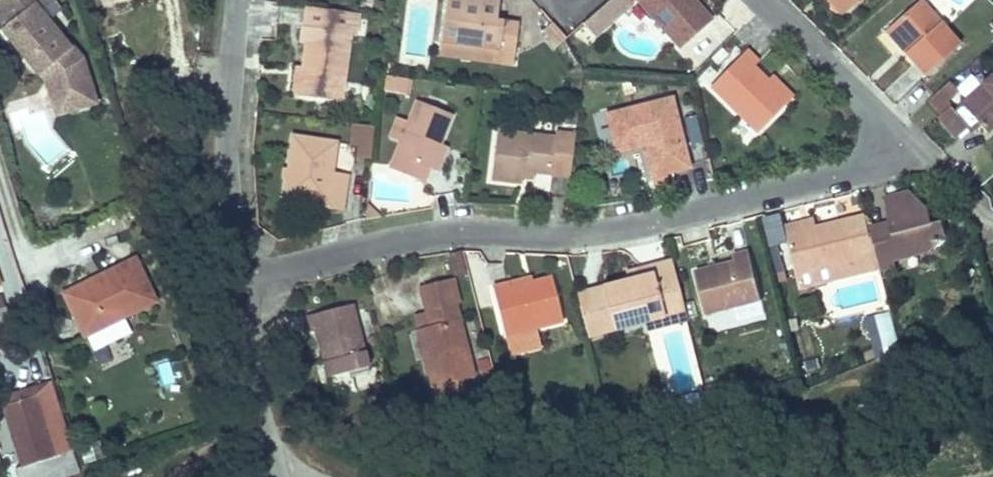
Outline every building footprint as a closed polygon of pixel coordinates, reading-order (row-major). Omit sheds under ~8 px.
[(0,28),(0,33),(35,76),(37,74),(43,82),(48,99),(62,94),(66,95),(70,109),(96,101),(83,57),(72,44),(71,45),(49,19),(35,3),(39,0),(0,0),(0,1),(13,17),(3,25),(0,28)] [(35,3),(49,19),(62,8),(55,0),(39,0),(35,3)] [(439,41),(513,52),(516,25),(494,22),(497,3),(478,0),(445,0),(439,41)] [(582,25),(593,37),(635,0),(611,0),(582,25)] [(680,48),(709,22),(690,0),(637,0),(680,48)] [(840,17),(846,11),(836,0),(826,0),(840,17)] [(846,11),(858,0),(836,0),(846,11)] [(3,25),(13,17),(0,1),(0,21),(3,25)] [(919,1),(889,27),(908,48),(903,53),(923,77),(959,46),(919,1)] [(300,67),(296,96),(311,97),(339,102),(348,33),(351,33),(354,13),(305,6),(302,26),(300,26),(298,43),(303,44),(300,67)] [(563,37),(549,21),(540,30),(554,46),(563,37)] [(889,27),(884,31),(903,53),(908,48),(889,27)] [(513,52),(439,41),(437,55),(511,66),(513,52)] [(787,103),(765,82),(751,67),(756,62),(745,51),(710,87),(756,133),(787,103)] [(290,95),(296,96),(300,67),(294,67),(290,95)] [(959,105),(980,128),(986,135),(992,128),(992,75),(959,105)] [(771,76),(765,82),(787,103),(792,97),(771,76)] [(385,77),(383,91),(403,94),(405,79),(385,77)] [(926,102),(940,116),(937,119),(954,138),(966,127),(952,112),(945,104),(958,92),(948,82),(935,93),(926,102)] [(66,95),(62,94),(48,99),(53,114),(70,109),(66,95)] [(420,165),(429,169),(438,147),(450,116),(416,101),(389,169),(414,180),(420,165)] [(605,117),(614,149),(639,142),(640,148),(649,180),(687,170),(668,101),(605,117)] [(980,128),(959,105),(952,112),(966,127),(973,135),(980,128)] [(370,157),(372,127),(351,124),(349,143),(357,144),(356,156),(370,157)] [(520,184),(521,178),(522,171),(532,173),(569,178),(573,137),(553,134),(552,139),(494,131),(489,180),(520,184)] [(282,196),(306,199),(324,202),(324,208),(340,211),(345,178),(329,175),(333,143),(292,136),(282,196)] [(639,142),(614,149),(615,155),(640,148),(639,142)] [(438,147),(429,169),(435,171),(443,149),(438,147)] [(522,171),(521,178),(531,180),(532,173),(522,171)] [(890,227),(868,232),(876,266),(877,266),(878,271),(894,268),(892,260),(929,251),(945,237),(941,223),(931,225),(928,211),(909,194),(883,201),(890,227)] [(306,199),(306,205),(324,208),(324,202),(306,199)] [(366,207),(365,220),(378,218),(366,207)] [(863,214),(846,219),(848,225),(865,221),(863,214)] [(814,227),(786,234),(796,275),(830,267),(856,260),(859,270),(876,266),(868,232),(865,221),(848,225),(846,219),(814,227)] [(785,228),(786,234),(814,227),(813,221),(785,228)] [(733,263),(708,269),(694,272),(705,314),(760,300),(748,252),(732,256),(733,263)] [(732,256),(707,262),(708,269),(733,263),(732,256)] [(105,283),(68,304),(87,339),(156,300),(133,259),(101,276),(105,283)] [(651,275),(626,282),(600,288),(575,295),(586,336),(611,330),(643,322),(646,332),(665,326),(657,298),(678,292),(669,260),(648,265),(651,275)] [(648,265),(624,272),(626,282),(651,275),(648,265)] [(830,267),(796,275),(800,290),(834,282),(830,267)] [(101,276),(64,297),(68,304),(105,283),(101,276)] [(509,294),(508,288),(506,283),(490,288),(503,336),(535,328),(562,321),(549,277),(530,282),(532,288),(509,294)] [(453,304),(447,282),(447,280),(417,288),(429,328),(416,331),(431,389),(473,378),(453,304)] [(451,281),(447,282),(453,304),(457,303),(451,281)] [(530,282),(508,288),(509,294),(532,288),(530,282)] [(678,292),(657,298),(665,326),(685,321),(678,292)] [(350,306),(304,317),(308,334),(313,333),(325,380),(368,370),(350,306)] [(881,306),(864,310),(869,332),(886,327),(881,306)] [(535,328),(503,336),(507,353),(539,345),(535,328)] [(156,367),(162,390),(177,386),(171,363),(156,367)] [(1,400),(32,390),(51,451),(61,448),(39,377),(0,389),(0,397),(1,400)] [(51,451),(32,390),(1,400),(20,460),(36,455),(39,466),(54,461),(51,451)]
